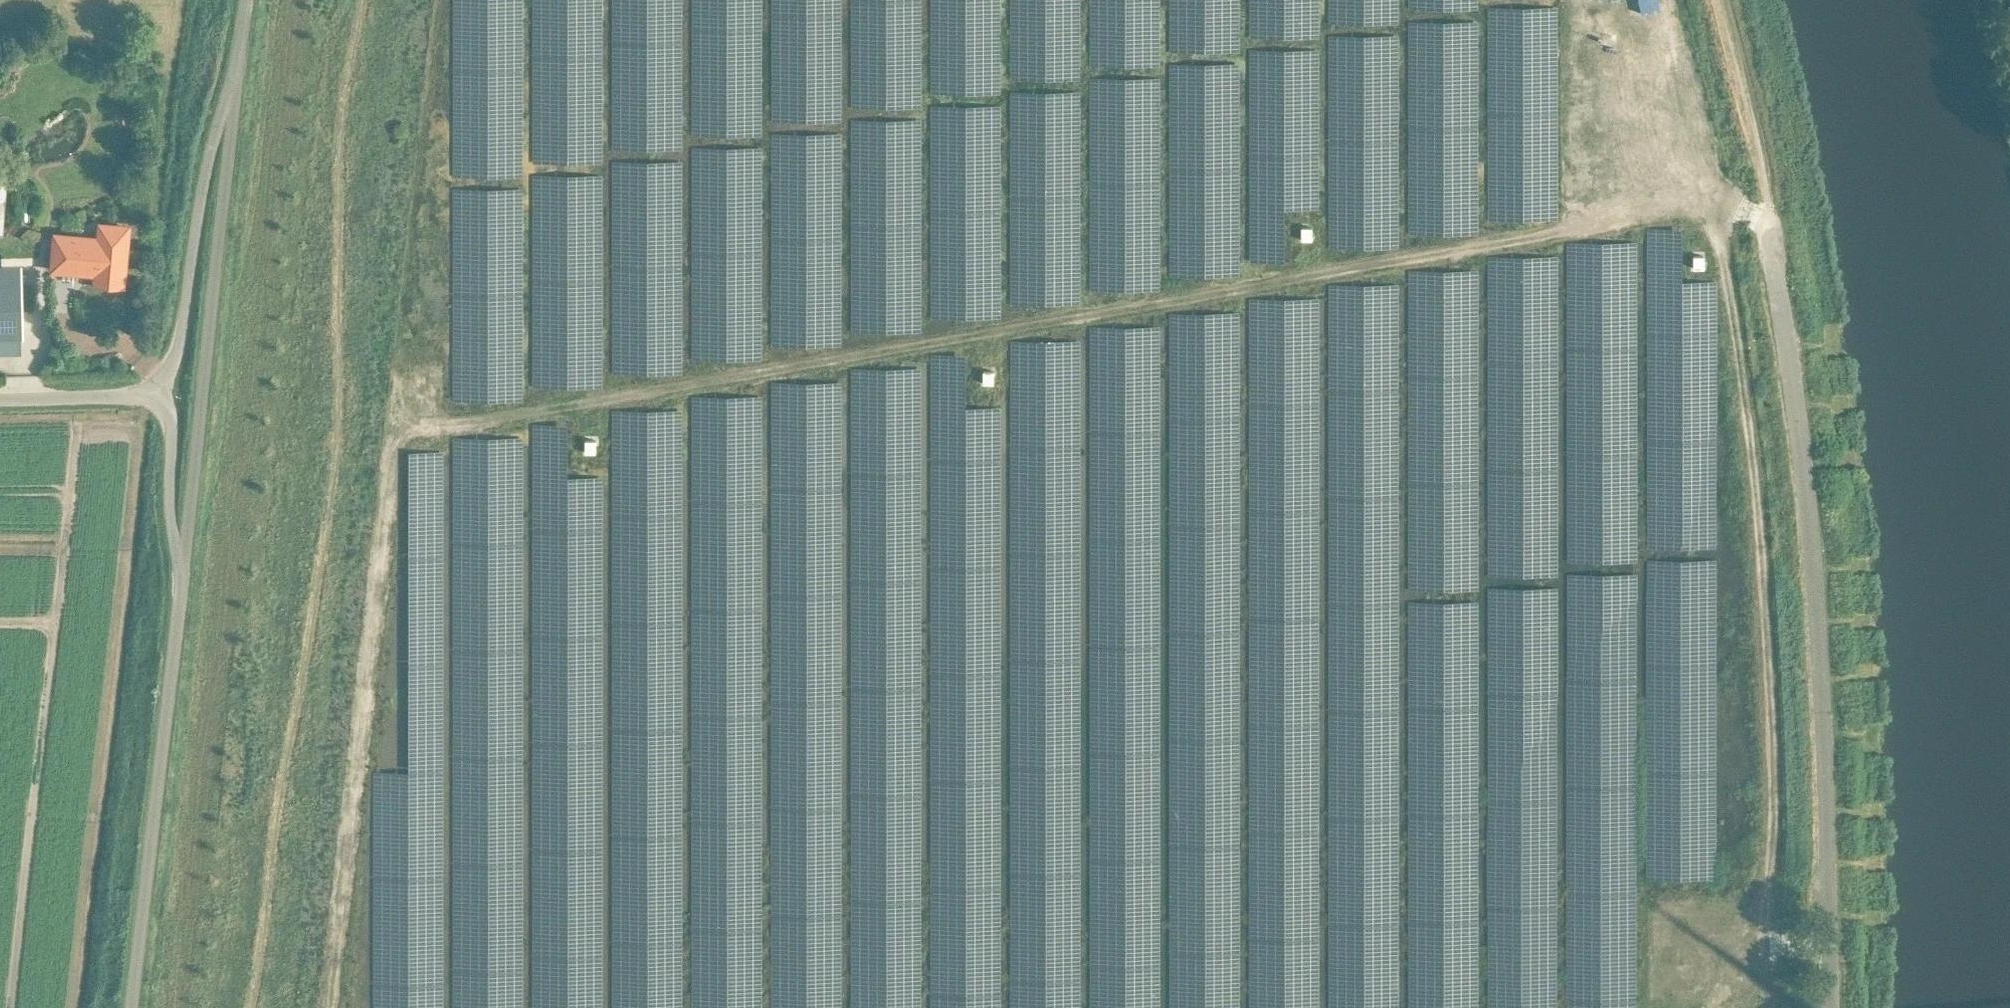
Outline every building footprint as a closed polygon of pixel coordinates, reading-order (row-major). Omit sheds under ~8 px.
[(127,227),(107,226),(101,225),(100,240),(56,236),(53,268),(90,271),(90,269),(97,270),(96,284),(84,283),(84,284),(110,286),(110,285),(117,285),(122,281),(127,227)] [(24,335),(22,274),(0,274),(0,335),(24,335)]
